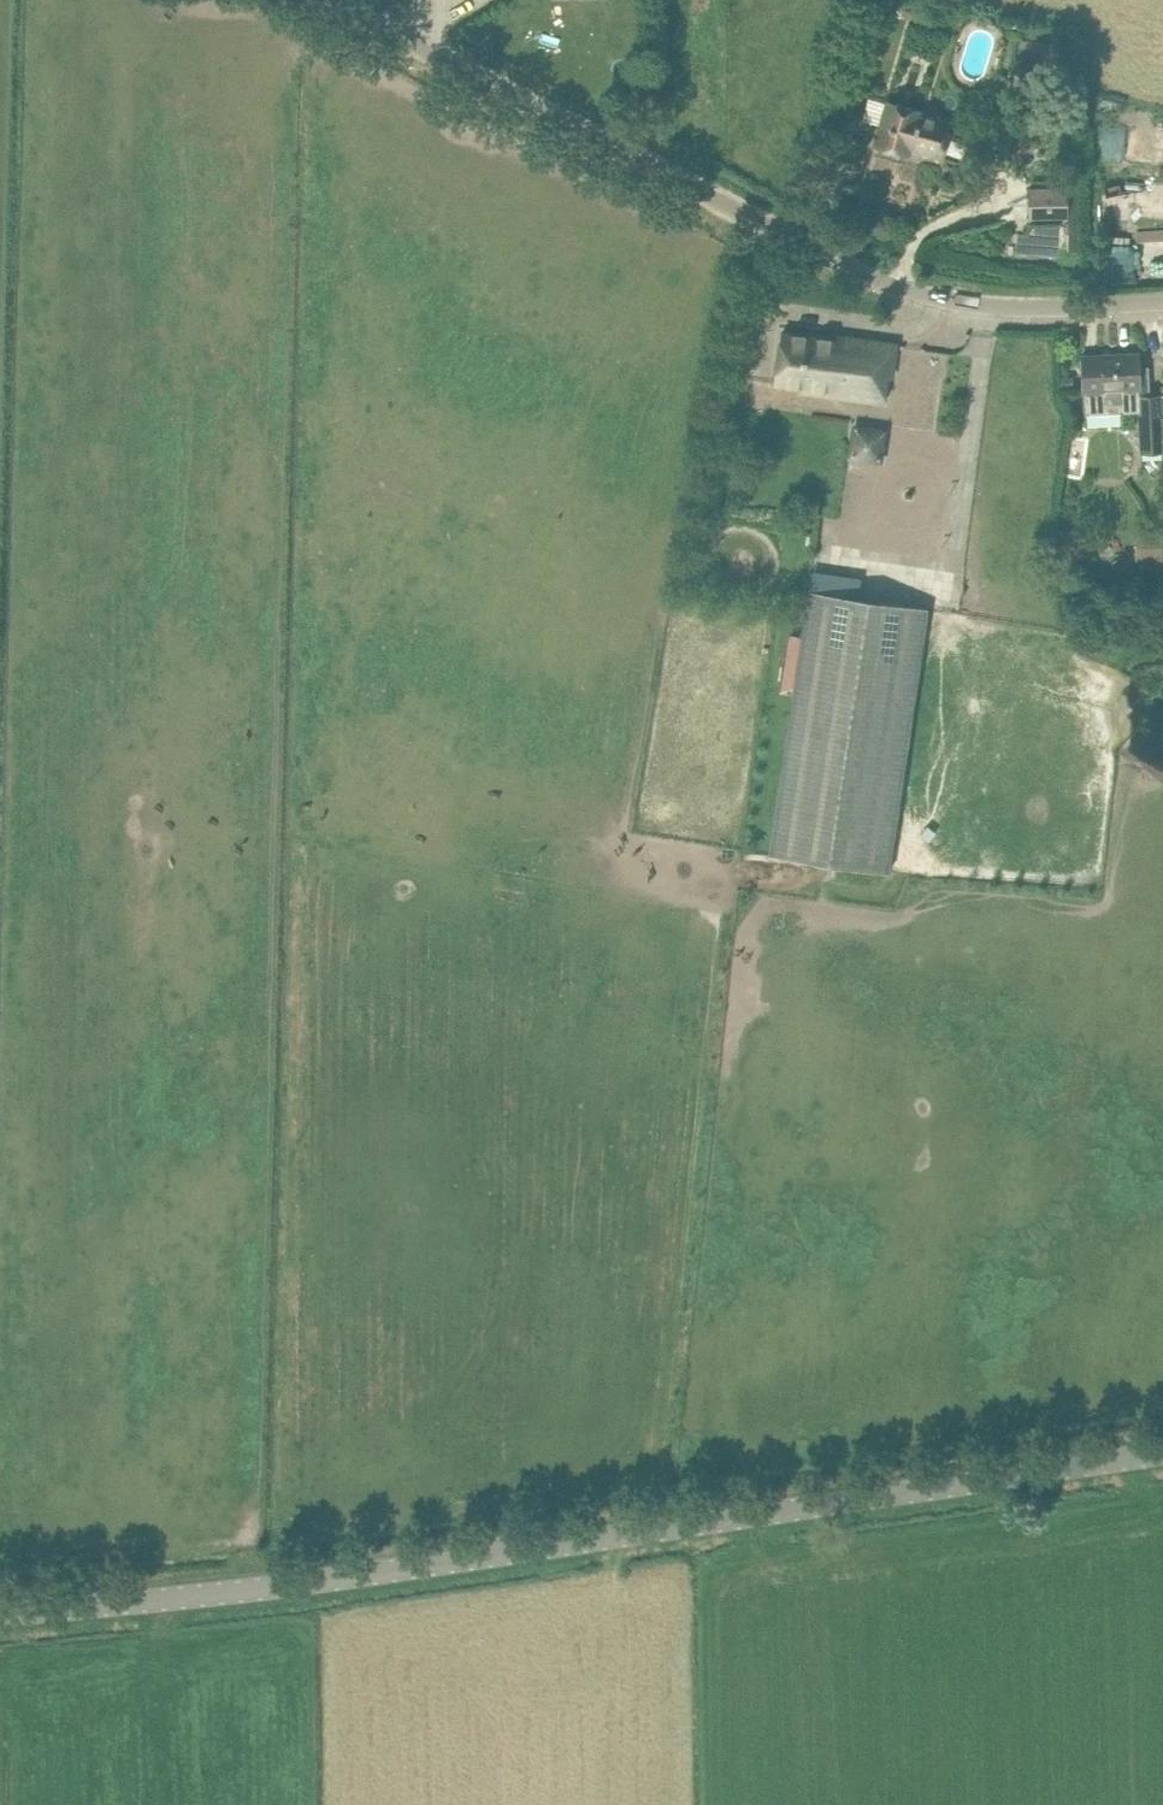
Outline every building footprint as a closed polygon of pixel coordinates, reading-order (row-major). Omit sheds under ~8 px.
[(940,157),(947,134),(950,123),(920,114),(921,111),(887,101),(874,145),(909,155),(911,148),(940,157)] [(1029,188),(1029,218),(1067,218),(1067,187),(1029,188)] [(836,340),(782,332),(775,382),(829,390),(828,394),(884,401),(887,376),(891,377),(896,344),(836,336),(836,340)] [(879,404),(871,516),(1019,527),(1027,416),(937,410),(942,341),(921,339),(916,407),(879,404)] [(1082,355),(1083,380),(1083,390),(1084,413),(1137,411),(1139,452),(1162,451),(1162,425),(1160,395),(1149,394),(1148,373),(1148,367),(1139,367),(1139,353),(1082,355)] [(1062,376),(1062,386),(1072,387),(1073,376),(1062,376)] [(889,873),(928,608),(809,590),(770,855),(889,873)]
